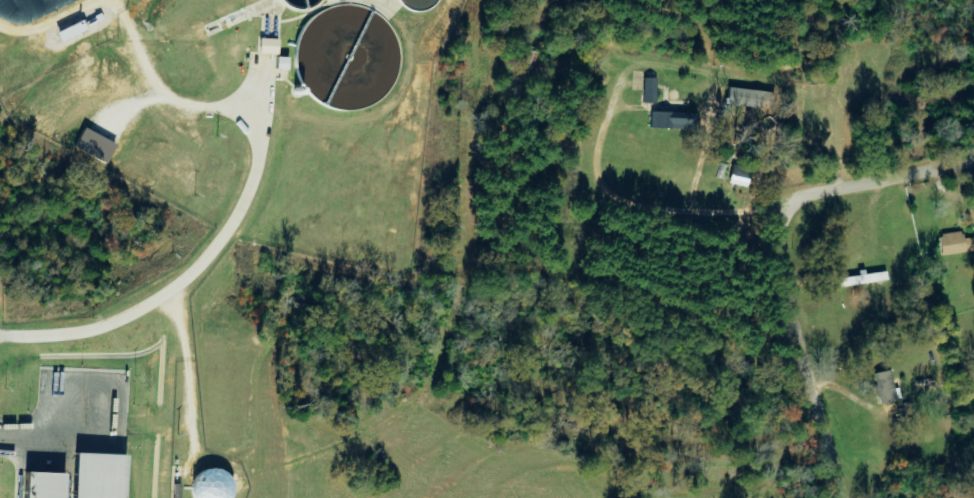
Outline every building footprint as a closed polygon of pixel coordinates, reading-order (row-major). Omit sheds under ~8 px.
[(82,22),(56,33),(59,42),(86,30),(82,22)] [(279,39),(259,39),(259,55),(278,55),(279,39)] [(289,58),(277,57),(277,70),(288,70),(289,58)] [(656,104),(656,79),(643,79),(643,104),(656,104)] [(773,108),(774,91),(729,90),(728,106),(773,108)] [(650,128),(692,130),(693,113),(651,112),(650,128)] [(74,147),(106,164),(116,145),(85,128),(74,147)] [(732,165),(731,184),(748,185),(749,166),(732,165)] [(973,252),(973,238),(963,239),(962,232),(939,234),(942,255),(973,252)] [(896,402),(891,371),(874,373),(879,405),(896,402)] [(118,456),(81,454),(79,497),(117,497),(118,456)] [(188,481),(195,497),(235,497),(223,467),(188,481)] [(64,475),(25,473),(24,497),(63,497),(64,475)]
